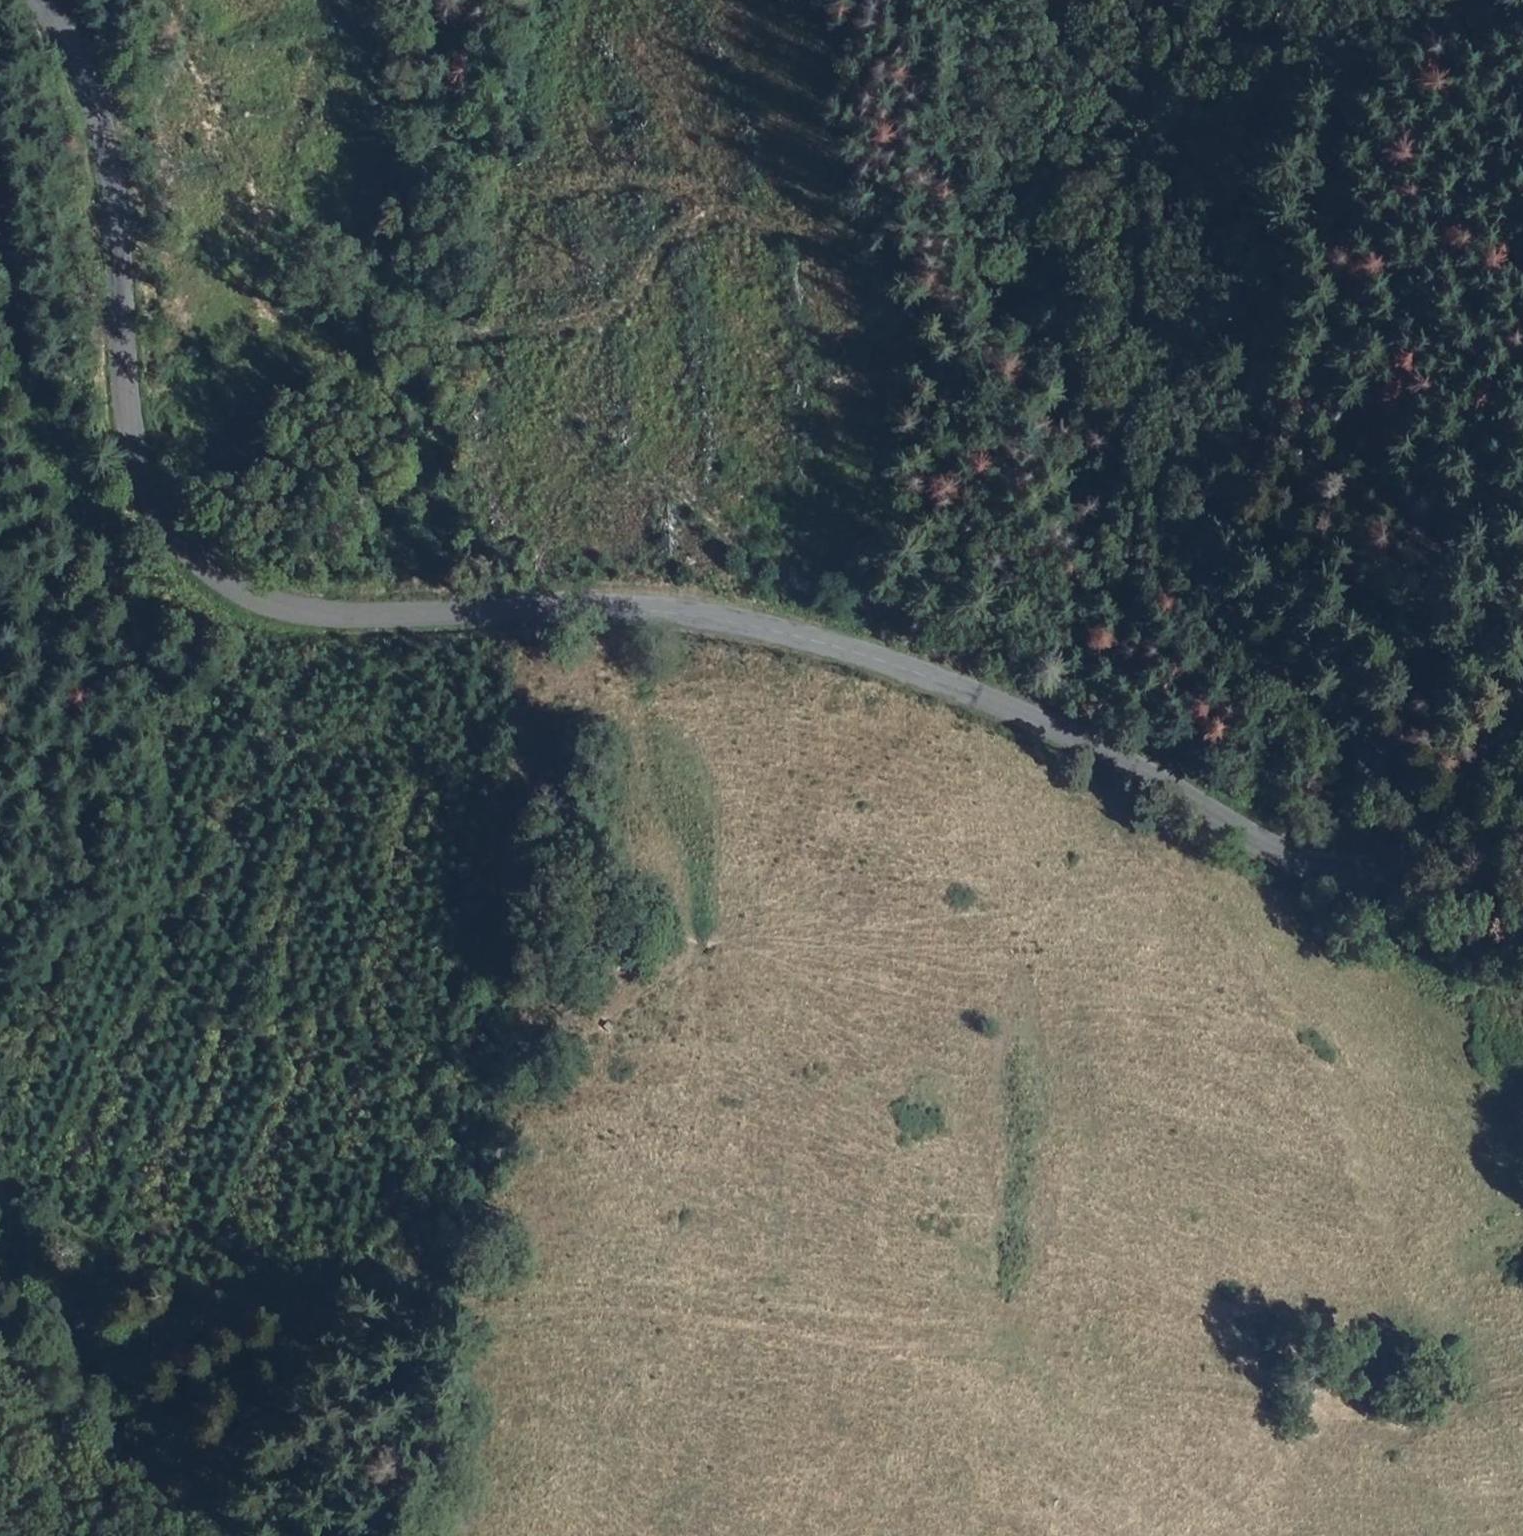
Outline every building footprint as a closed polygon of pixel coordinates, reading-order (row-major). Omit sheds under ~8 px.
[(1365,935),(1348,922),(1344,928),(1360,941),(1365,935)]
